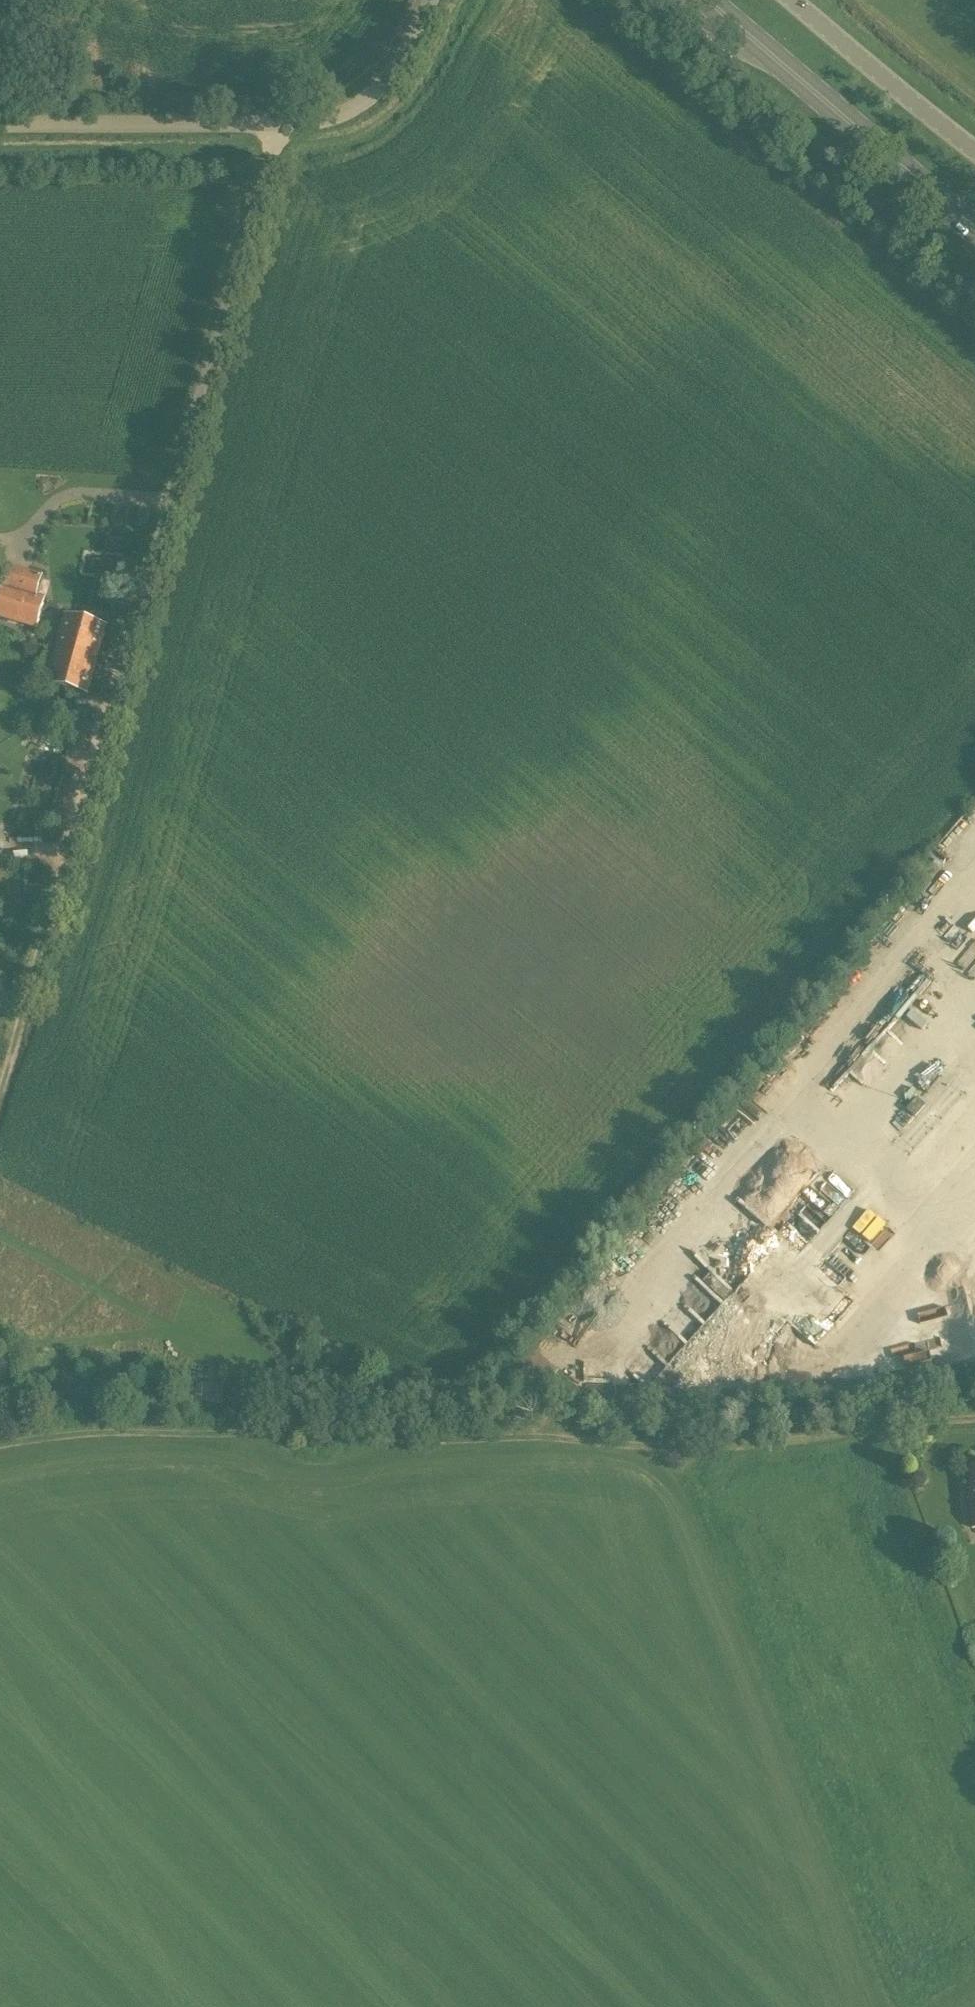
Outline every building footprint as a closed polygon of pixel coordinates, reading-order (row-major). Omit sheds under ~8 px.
[(38,628),(46,598),(0,585),(0,618),(38,628)] [(66,616),(57,651),(77,656),(78,654),(96,658),(105,626),(66,616)] [(77,656),(57,651),(48,682),(87,692),(96,658),(78,654),(77,656)] [(203,1383),(203,1384),(191,1383),(190,1397),(202,1397),(202,1402),(229,1404),(230,1385),(203,1383)]
